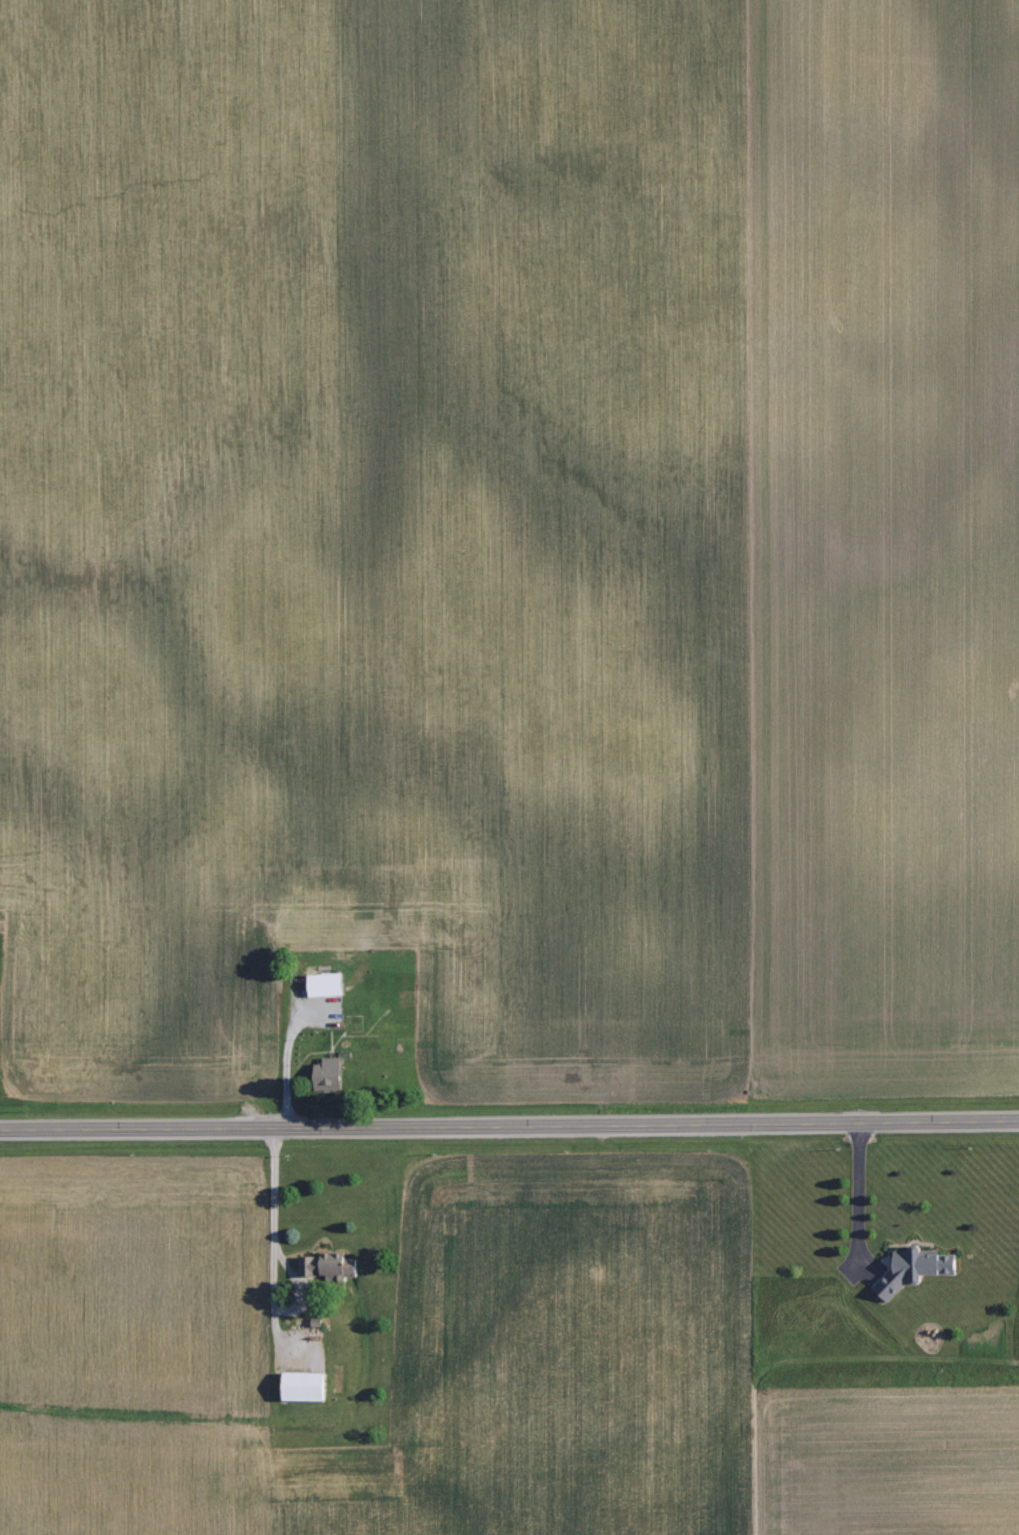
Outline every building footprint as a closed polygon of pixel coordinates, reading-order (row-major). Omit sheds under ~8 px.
[(313,996),(347,995),(346,972),(312,973),(313,996)] [(346,1089),(344,1056),(325,1058),(326,1063),(319,1063),(321,1090),(346,1089)] [(961,1274),(961,1256),(957,1253),(944,1254),(941,1251),(929,1252),(922,1245),(913,1246),(910,1249),(894,1250),(895,1266),(875,1289),(891,1303),(910,1281),(923,1281),(928,1275),(961,1274)] [(300,1256),(300,1276),(328,1276),(328,1277),(360,1276),(360,1257),(349,1258),(349,1251),(323,1251),(324,1255),(300,1256)] [(329,1372),(285,1373),(285,1401),(329,1400),(329,1372)]
